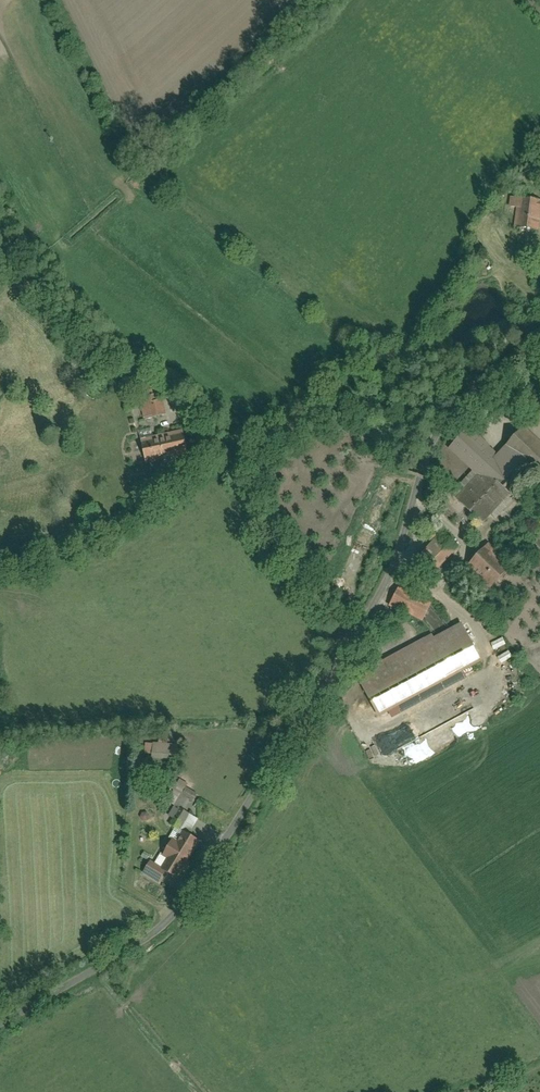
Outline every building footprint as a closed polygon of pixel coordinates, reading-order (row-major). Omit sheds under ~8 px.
[(509,208),(531,235),(539,227),(539,197),(532,188),(509,208)] [(161,418),(158,405),(141,408),(144,422),(161,418)] [(450,445),(482,474),(501,491),(526,463),(507,446),(499,455),(467,427),(450,445)] [(524,429),(509,445),(539,473),(539,444),(524,429)] [(180,431),(142,441),(148,465),(186,455),(180,431)] [(482,474),(456,503),(478,523),(505,494),(501,491),(482,474)] [(459,550),(443,535),(416,563),(432,578),(459,550)] [(511,570),(486,547),(468,566),(493,590),(511,570)] [(394,607),(420,620),(428,602),(403,590),(394,607)] [(486,665),(464,623),(361,676),(383,718),(486,665)] [(494,643),(497,649),(507,645),(505,639),(494,643)] [(417,722),(418,740),(399,750),(399,754),(403,762),(407,761),(417,756),(418,759),(432,751),(428,742),(428,744),(417,722)] [(156,754),(156,757),(171,758),(171,755),(179,756),(180,744),(148,742),(147,753),(156,754)] [(152,861),(146,872),(163,882),(169,872),(180,879),(203,838),(188,830),(196,814),(182,806),(171,827),(178,831),(164,856),(161,854),(156,863),(152,861)]
